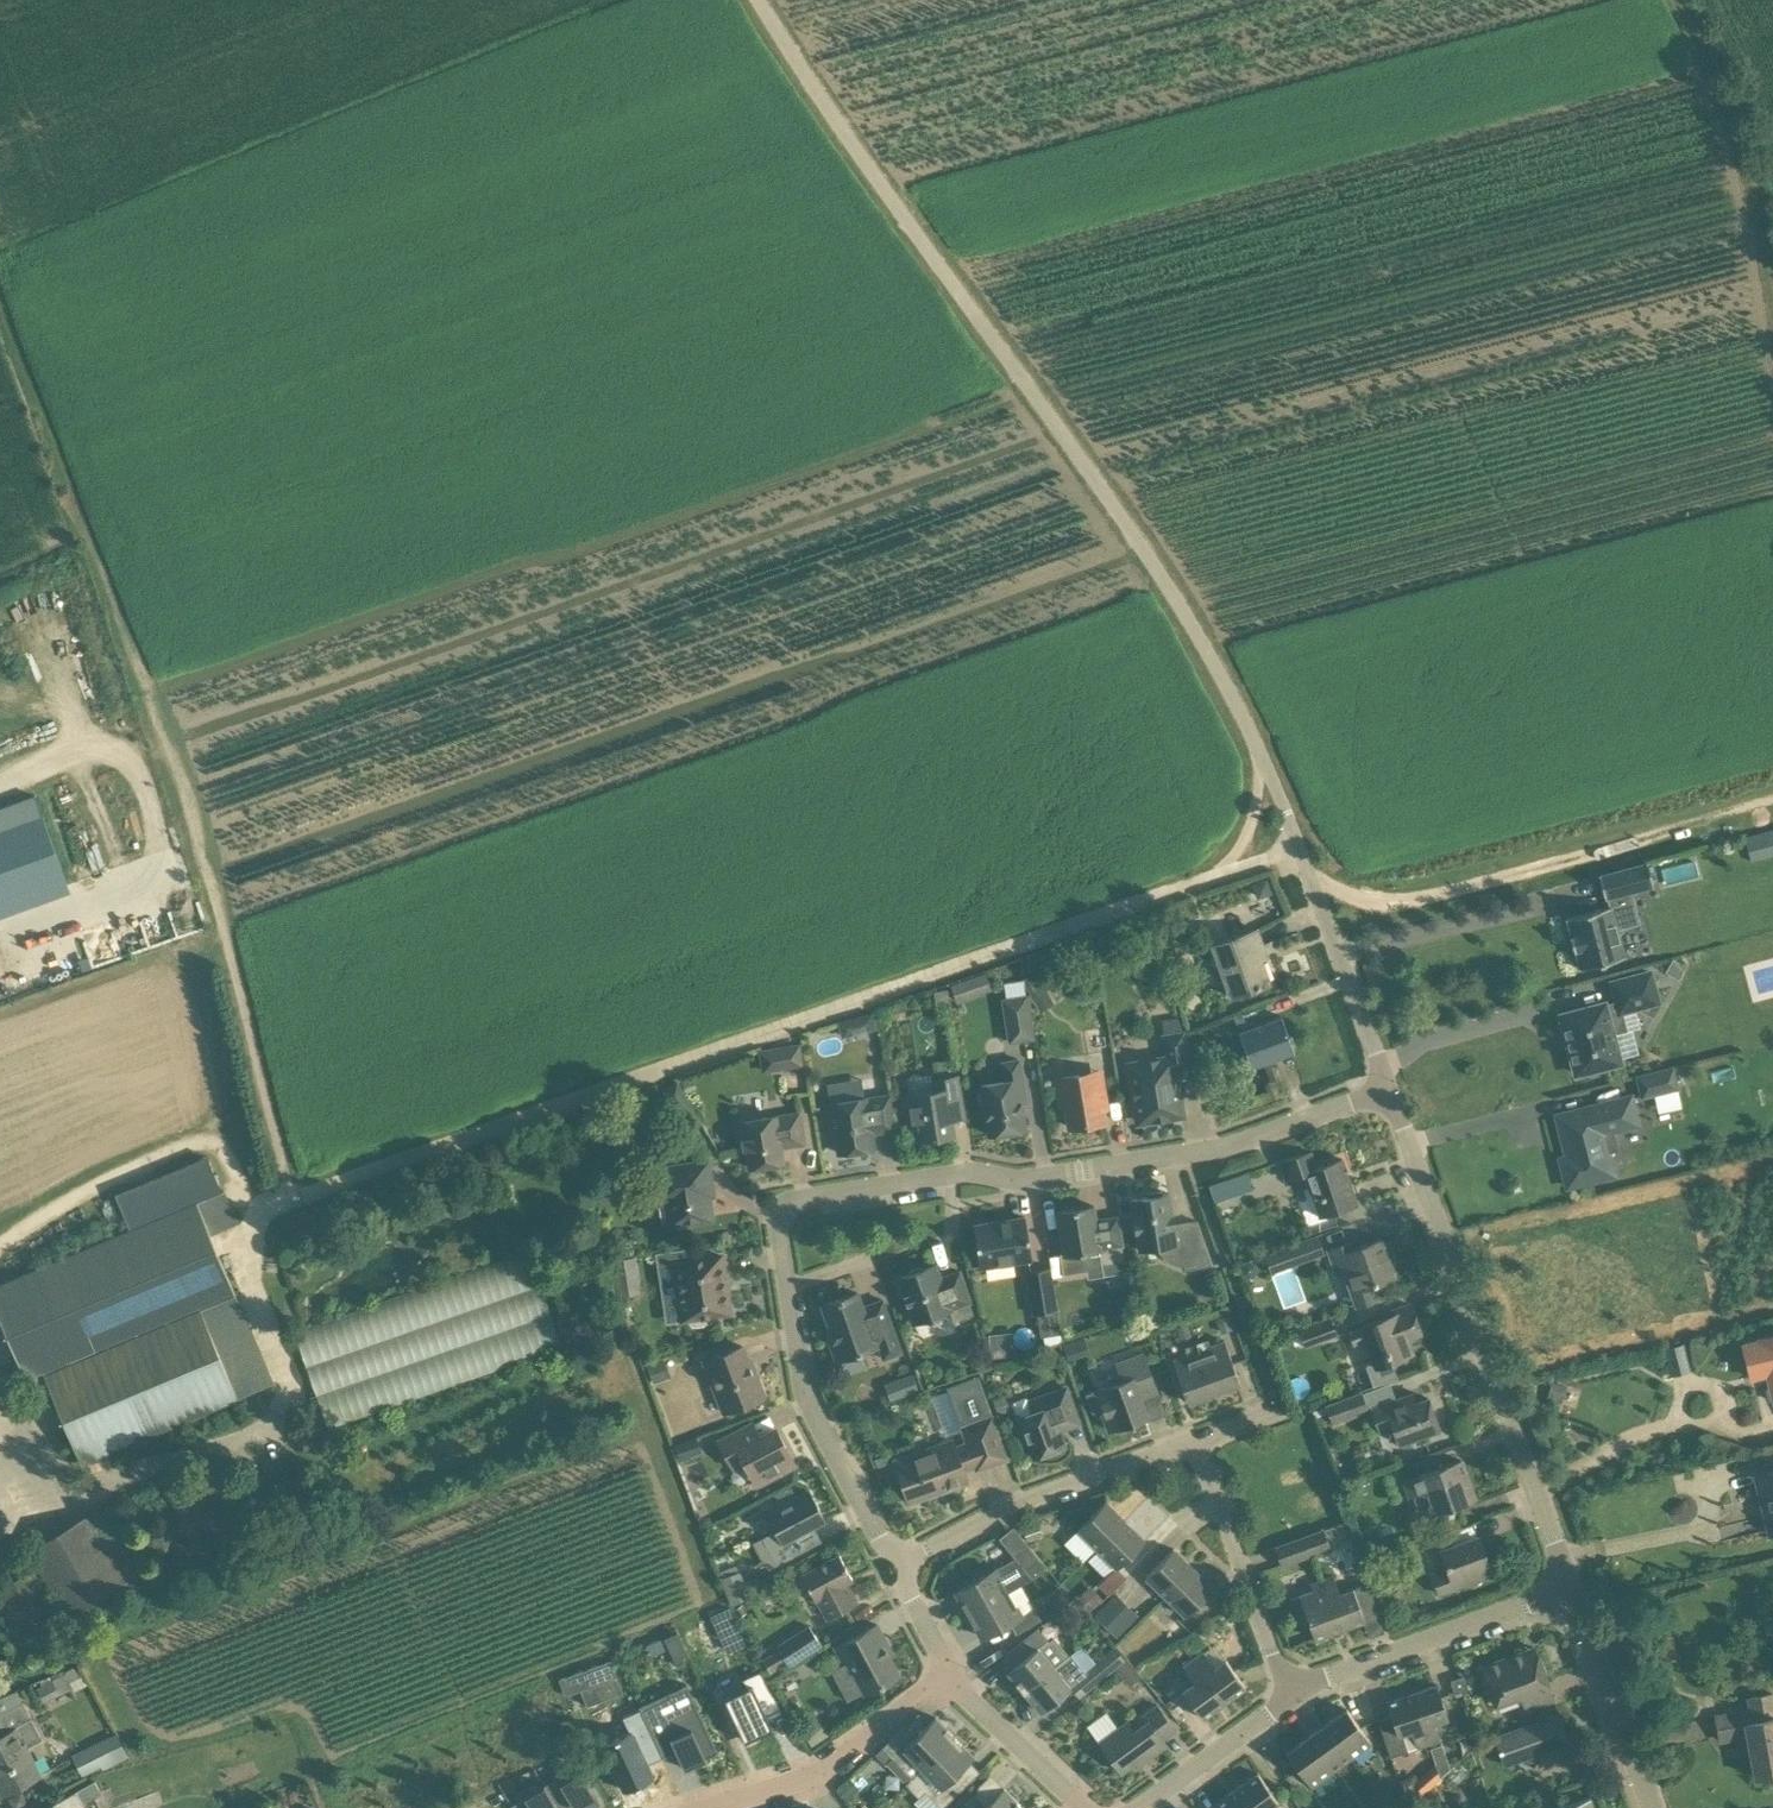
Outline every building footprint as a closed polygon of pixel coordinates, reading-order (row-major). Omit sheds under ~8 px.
[(0,829),(0,910),(68,884),(41,814),(0,829)] [(1745,835),(1751,860),(1772,855),(1772,827),(1745,835)] [(1663,885),(1702,873),(1697,859),(1658,871),(1663,885)] [(1610,905),(1567,916),(1572,935),(1571,936),(1574,949),(1575,948),(1580,967),(1625,956),(1617,928),(1623,927),(1618,908),(1636,903),(1632,891),(1654,885),(1648,862),(1600,874),(1606,897),(1607,897),(1610,905)] [(1256,893),(1262,896),(1273,892),(1267,877),(1252,883),(1256,893)] [(1270,982),(1258,949),(1264,947),(1257,928),(1213,944),(1232,995),(1270,982)] [(1673,959),(1666,971),(1678,977),(1685,966),(1673,959)] [(1023,979),(1034,1001),(1050,992),(1037,970),(1023,979)] [(1605,1002),(1561,1014),(1577,1072),(1587,1069),(1589,1072),(1609,1067),(1608,1064),(1620,1061),(1612,1032),(1626,1028),(1621,1010),(1658,1000),(1650,971),(1612,981),(1618,1001),(1605,1004),(1605,1002)] [(964,980),(950,985),(956,1001),(970,996),(964,980)] [(1001,998),(1009,1042),(1035,1038),(1027,994),(1026,994),(1007,997),(1001,998)] [(872,1012),(853,1017),(857,1031),(875,1026),(872,1012)] [(1229,1034),(1235,1050),(1246,1046),(1253,1066),(1295,1051),(1282,1015),(1229,1034)] [(1130,1064),(1139,1120),(1182,1113),(1178,1084),(1200,1076),(1184,1033),(1162,1032),(1166,1058),(1130,1064)] [(1097,1041),(1099,1052),(1111,1050),(1109,1039),(1097,1041)] [(804,1065),(800,1042),(758,1049),(762,1072),(804,1065)] [(981,1084),(989,1134),(1026,1128),(1022,1102),(1027,1101),(1020,1058),(1003,1061),(1006,1080),(981,1084)] [(1674,1065),(1635,1075),(1641,1099),(1680,1089),(1674,1065)] [(1101,1096),(1105,1096),(1101,1071),(1057,1078),(1062,1103),(1066,1102),(1070,1126),(1105,1120),(1101,1096)] [(934,1089),(904,1094),(907,1116),(913,1115),(917,1140),(954,1133),(949,1108),(964,1106),(958,1075),(933,1079),(934,1089)] [(829,1105),(833,1129),(836,1128),(840,1152),(844,1151),(847,1154),(857,1152),(859,1149),(874,1146),(872,1132),(895,1129),(889,1093),(866,1097),(829,1103),(829,1105)] [(1631,1095),(1557,1114),(1564,1142),(1566,1142),(1570,1154),(1560,1157),(1567,1185),(1615,1173),(1609,1150),(1617,1148),(1613,1130),(1638,1124),(1631,1095)] [(781,1147),(806,1143),(801,1111),(776,1115),(776,1114),(736,1121),(741,1149),(747,1148),(750,1166),(784,1161),(781,1147)] [(1298,1188),(1309,1184),(1319,1215),(1358,1202),(1343,1157),(1317,1166),(1311,1150),(1280,1161),(1286,1179),(1294,1176),(1298,1188)] [(709,1194),(713,1193),(708,1161),(652,1169),(658,1207),(667,1205),(670,1224),(713,1218),(709,1194)] [(1218,1200),(1255,1187),(1249,1169),(1212,1182),(1218,1200)] [(1169,1192),(1131,1198),(1139,1248),(1159,1245),(1161,1252),(1165,1257),(1170,1261),(1176,1263),(1180,1264),(1185,1264),(1186,1269),(1213,1264),(1198,1220),(1174,1224),(1169,1192)] [(0,1284),(0,1316),(19,1361),(15,1363),(22,1378),(200,1304),(236,1289),(199,1201),(133,1228),(0,1284)] [(1094,1204),(1057,1210),(1064,1252),(1060,1253),(1063,1273),(1086,1270),(1088,1277),(1128,1271),(1126,1260),(1125,1260),(1122,1244),(1124,1244),(1120,1215),(1096,1218),(1094,1204)] [(975,1224),(981,1266),(1032,1258),(1025,1216),(975,1224)] [(1374,1282),(1394,1275),(1381,1238),(1351,1249),(1349,1242),(1329,1249),(1340,1278),(1346,1275),(1357,1305),(1379,1297),(1374,1282)] [(474,1239),(450,1240),(451,1268),(475,1267),(474,1239)] [(1303,1244),(1267,1257),(1274,1275),(1309,1263),(1303,1244)] [(291,1334),(325,1431),(563,1347),(529,1250),(291,1334)] [(722,1254),(674,1262),(683,1318),(689,1317),(690,1323),(693,1326),(697,1327),(703,1326),(706,1325),(709,1314),(731,1311),(722,1254)] [(635,1255),(612,1258),(617,1295),(640,1292),(635,1255)] [(898,1277),(914,1322),(950,1309),(954,1320),(974,1313),(970,1302),(971,1301),(960,1270),(940,1277),(935,1264),(898,1277)] [(1050,1267),(1027,1271),(1034,1313),(1037,1312),(1041,1335),(1061,1332),(1050,1267)] [(1131,1287),(1108,1290),(1111,1314),(1134,1311),(1131,1287)] [(823,1304),(831,1328),(827,1329),(838,1359),(879,1344),(884,1358),(902,1351),(883,1299),(863,1306),(858,1291),(823,1304)] [(200,1304),(22,1378),(31,1402),(52,1393),(82,1463),(239,1398),(200,1304)] [(1396,1312),(1349,1330),(1354,1344),(1367,1339),(1377,1365),(1412,1352),(1407,1336),(1421,1331),(1411,1304),(1395,1309),(1396,1312)] [(1228,1313),(1216,1318),(1221,1333),(1234,1328),(1228,1313)] [(1300,1330),(1307,1350),(1340,1337),(1333,1318),(1300,1330)] [(1188,1323),(1176,1326),(1180,1339),(1192,1335),(1188,1323)] [(971,1336),(976,1359),(1020,1350),(1015,1327),(971,1336)] [(1744,1344),(1751,1376),(1768,1372),(1772,1395),(1772,1335),(1759,1338),(1760,1340),(1744,1344)] [(1209,1342),(1198,1346),(1214,1391),(1240,1382),(1225,1339),(1210,1345),(1209,1342)] [(1687,1343),(1670,1344),(1673,1370),(1690,1368),(1687,1343)] [(704,1359),(724,1411),(728,1410),(731,1411),(740,1408),(741,1405),(765,1396),(751,1359),(748,1360),(743,1345),(704,1359)] [(1214,1391),(1198,1346),(1187,1350),(1188,1353),(1173,1358),(1188,1401),(1214,1391)] [(1123,1380),(1096,1390),(1102,1408),(1110,1429),(1147,1416),(1140,1398),(1158,1391),(1144,1352),(1117,1362),(1123,1380)] [(649,1366),(655,1385),(671,1379),(665,1360),(649,1366)] [(885,1383),(891,1399),(919,1389),(913,1373),(885,1383)] [(953,1440),(895,1460),(898,1468),(902,1480),(910,1501),(968,1480),(964,1469),(976,1465),(978,1468),(1007,1457),(992,1416),(978,1375),(946,1386),(959,1424),(962,1423),(963,1426),(963,1428),(967,1439),(970,1447),(957,1451),(955,1444),(953,1440)] [(1018,1426),(1024,1441),(1028,1439),(1034,1456),(1066,1445),(1058,1425),(1061,1419),(1076,1414),(1067,1386),(1031,1399),(1035,1410),(1019,1415),(1023,1425),(1018,1426)] [(1327,1403),(1333,1421),(1365,1410),(1358,1392),(1327,1403)] [(1413,1392),(1372,1407),(1380,1430),(1394,1425),(1400,1442),(1440,1428),(1429,1397),(1416,1401),(1413,1392)] [(994,1400),(999,1417),(1012,1412),(1007,1396),(994,1400)] [(736,1432),(732,1434),(731,1433),(721,1438),(735,1465),(746,1459),(757,1485),(796,1464),(776,1426),(760,1434),(752,1422),(735,1431),(736,1432)] [(675,1445),(681,1459),(702,1451),(697,1437),(675,1445)] [(1461,1458),(1404,1479),(1409,1494),(1425,1488),(1433,1511),(1475,1496),(1461,1458)] [(1770,1532),(1772,1532),(1772,1469),(1756,1474),(1770,1532)] [(170,1493),(181,1526),(202,1519),(206,1530),(253,1515),(239,1471),(170,1493)] [(777,1529),(762,1537),(776,1564),(803,1550),(795,1535),(825,1519),(818,1504),(815,1506),(809,1495),(812,1493),(810,1490),(768,1512),(777,1529)] [(29,1548),(66,1613),(151,1565),(120,1510),(117,1511),(111,1500),(29,1548)] [(1078,1528),(1097,1548),(1126,1519),(1106,1500),(1078,1528)] [(1024,1524),(1028,1538),(1043,1534),(1039,1519),(1024,1524)] [(1126,1519),(1097,1548),(1117,1567),(1145,1539),(1126,1519)] [(1349,1519),(1324,1528),(1331,1546),(1355,1537),(1349,1519)] [(1443,1567),(1430,1572),(1438,1593),(1493,1573),(1479,1535),(1477,1536),(1472,1523),(1432,1537),(1443,1567)] [(1324,1528),(1275,1546),(1281,1564),(1331,1546),(1324,1528)] [(1009,1591),(1032,1578),(1047,1566),(1028,1542),(1014,1554),(1014,1555),(1015,1557),(957,1590),(970,1613),(1009,1591)] [(1146,1576),(1166,1595),(1194,1567),(1174,1547),(1146,1576)] [(840,1554),(802,1574),(804,1578),(799,1581),(808,1599),(814,1596),(828,1618),(858,1602),(847,1581),(853,1578),(840,1554)] [(21,1626),(56,1606),(32,1563),(0,1581),(0,1589),(21,1626)] [(721,1581),(730,1606),(751,1598),(741,1572),(739,1573),(737,1567),(721,1573),(723,1580),(721,1581)] [(1194,1567),(1166,1595),(1186,1615),(1214,1586),(1194,1567)] [(1334,1574),(1322,1578),(1340,1628),(1365,1619),(1361,1608),(1374,1603),(1367,1582),(1340,1592),(1334,1574)] [(1340,1628),(1322,1578),(1310,1583),(1313,1591),(1291,1599),(1301,1628),(1311,1625),(1316,1637),(1340,1628)] [(1090,1582),(1076,1595),(1090,1610),(1104,1597),(1090,1582)] [(1060,1585),(1048,1596),(1059,1608),(1071,1598),(1060,1585)] [(1009,1591),(970,1613),(982,1636),(1009,1620),(1016,1633),(1041,1619),(1034,1606),(1021,1613),(1009,1591)] [(1116,1594),(1096,1615),(1117,1636),(1137,1615),(1116,1594)] [(748,1602),(735,1609),(739,1617),(752,1610),(748,1602)] [(732,1615),(715,1623),(728,1651),(745,1643),(732,1615)] [(1177,1618),(1169,1627),(1179,1636),(1187,1627),(1177,1618)] [(844,1662),(832,1669),(839,1680),(848,1698),(864,1689),(865,1691),(899,1674),(883,1644),(888,1642),(877,1623),(835,1645),(844,1662)] [(822,1646),(810,1627),(777,1649),(778,1651),(763,1661),(772,1675),(787,1665),(789,1668),(822,1646)] [(1008,1670),(1025,1690),(1069,1654),(1054,1636),(1049,1639),(1040,1627),(1002,1656),(1003,1657),(1005,1656),(1013,1666),(1008,1670)] [(677,1630),(664,1636),(676,1663),(690,1657),(677,1630)] [(1483,1665),(1496,1702),(1520,1693),(1526,1708),(1554,1698),(1535,1646),(1483,1665)] [(1093,1665),(1088,1669),(1098,1681),(1125,1659),(1115,1647),(1093,1665)] [(1204,1651),(1193,1658),(1225,1701),(1246,1686),(1226,1658),(1215,1666),(1204,1651)] [(1069,1654),(1025,1690),(1042,1711),(1071,1686),(1062,1675),(1080,1660),(1072,1652),(1069,1654)] [(1225,1701),(1193,1658),(1183,1666),(1194,1681),(1183,1689),(1190,1698),(1204,1717),(1225,1701)] [(581,1689),(582,1691),(587,1705),(623,1692),(614,1668),(611,1659),(559,1678),(565,1694),(581,1689)] [(1126,1660),(1116,1670),(1130,1685),(1141,1675),(1126,1660)] [(80,1664),(71,1668),(77,1682),(71,1685),(75,1691),(90,1683),(80,1664)] [(782,1706),(767,1682),(761,1668),(760,1669),(742,1677),(746,1686),(724,1696),(744,1739),(773,1726),(769,1717),(767,1713),(780,1707),(782,1706)] [(1451,1679),(1455,1692),(1468,1688),(1464,1674),(1451,1679)] [(1437,1683),(1411,1692),(1428,1743),(1440,1738),(1434,1721),(1448,1716),(1437,1683)] [(3,1793),(41,1773),(27,1746),(43,1738),(17,1689),(0,1696),(0,1787),(3,1793)] [(1428,1743),(1411,1692),(1387,1700),(1391,1712),(1378,1717),(1390,1755),(1417,1746),(1428,1743)] [(1748,1734),(1755,1776),(1772,1773),(1772,1692),(1753,1696),(1755,1708),(1716,1715),(1720,1739),(1748,1734)] [(652,1697),(639,1704),(641,1708),(644,1715),(657,1709),(652,1697)] [(695,1700),(661,1715),(684,1765),(717,1750),(695,1700)] [(1118,1727),(1099,1741),(1122,1771),(1143,1756),(1147,1759),(1167,1744),(1163,1739),(1176,1729),(1157,1704),(1131,1723),(1128,1720),(1118,1727)] [(644,1715),(641,1708),(624,1716),(630,1730),(604,1743),(625,1788),(653,1775),(647,1762),(663,1755),(644,1715)] [(1347,1708),(1327,1722),(1351,1756),(1372,1741),(1347,1708)] [(1494,1736),(1504,1764),(1569,1740),(1559,1713),(1494,1736)] [(801,1726),(812,1744),(829,1734),(818,1716),(801,1726)] [(905,1724),(875,1753),(885,1764),(887,1763),(906,1783),(955,1735),(936,1716),(915,1735),(905,1724)] [(1327,1722),(1307,1736),(1332,1770),(1351,1756),(1327,1722)] [(71,1751),(81,1772),(99,1763),(100,1766),(105,1764),(103,1761),(107,1759),(110,1763),(127,1755),(114,1730),(71,1751)] [(955,1735),(906,1783),(919,1797),(915,1800),(923,1807),(941,1807),(964,1786),(954,1775),(974,1755),(955,1735)] [(1332,1770),(1307,1736),(1287,1751),(1312,1785),(1332,1770)] [(1443,1742),(1432,1746),(1439,1766),(1450,1762),(1443,1742)] [(576,1763),(545,1783),(560,1807),(571,1801),(575,1807),(595,1794),(576,1763)] [(1294,1770),(1286,1775),(1294,1787),(1302,1781),(1294,1770)] [(1237,1787),(1252,1807),(1267,1807),(1278,1800),(1272,1791),(1258,1772),(1237,1787)] [(1415,1772),(1400,1777),(1405,1790),(1420,1785),(1415,1772)] [(849,1776),(836,1789),(846,1800),(860,1787),(849,1776)] [(83,1806),(82,1803),(103,1792),(95,1779),(45,1807),(80,1807),(83,1806)] [(511,1804),(514,1807),(559,1807),(560,1807),(545,1783),(511,1804)] [(1396,1796),(1389,1785),(1380,1792),(1387,1802),(1396,1796)] [(1435,1791),(1431,1785),(1421,1794),(1412,1802),(1417,1807),(1435,1791)] [(1023,1806),(1004,1787),(986,1805),(975,1793),(960,1807),(1020,1807),(1023,1806)] [(1237,1787),(1216,1803),(1219,1807),(1252,1807),(1237,1787)] [(1380,1792),(1371,1798),(1379,1807),(1387,1802),(1380,1792)] [(1556,1807),(1594,1807),(1590,1796),(1556,1807)]
